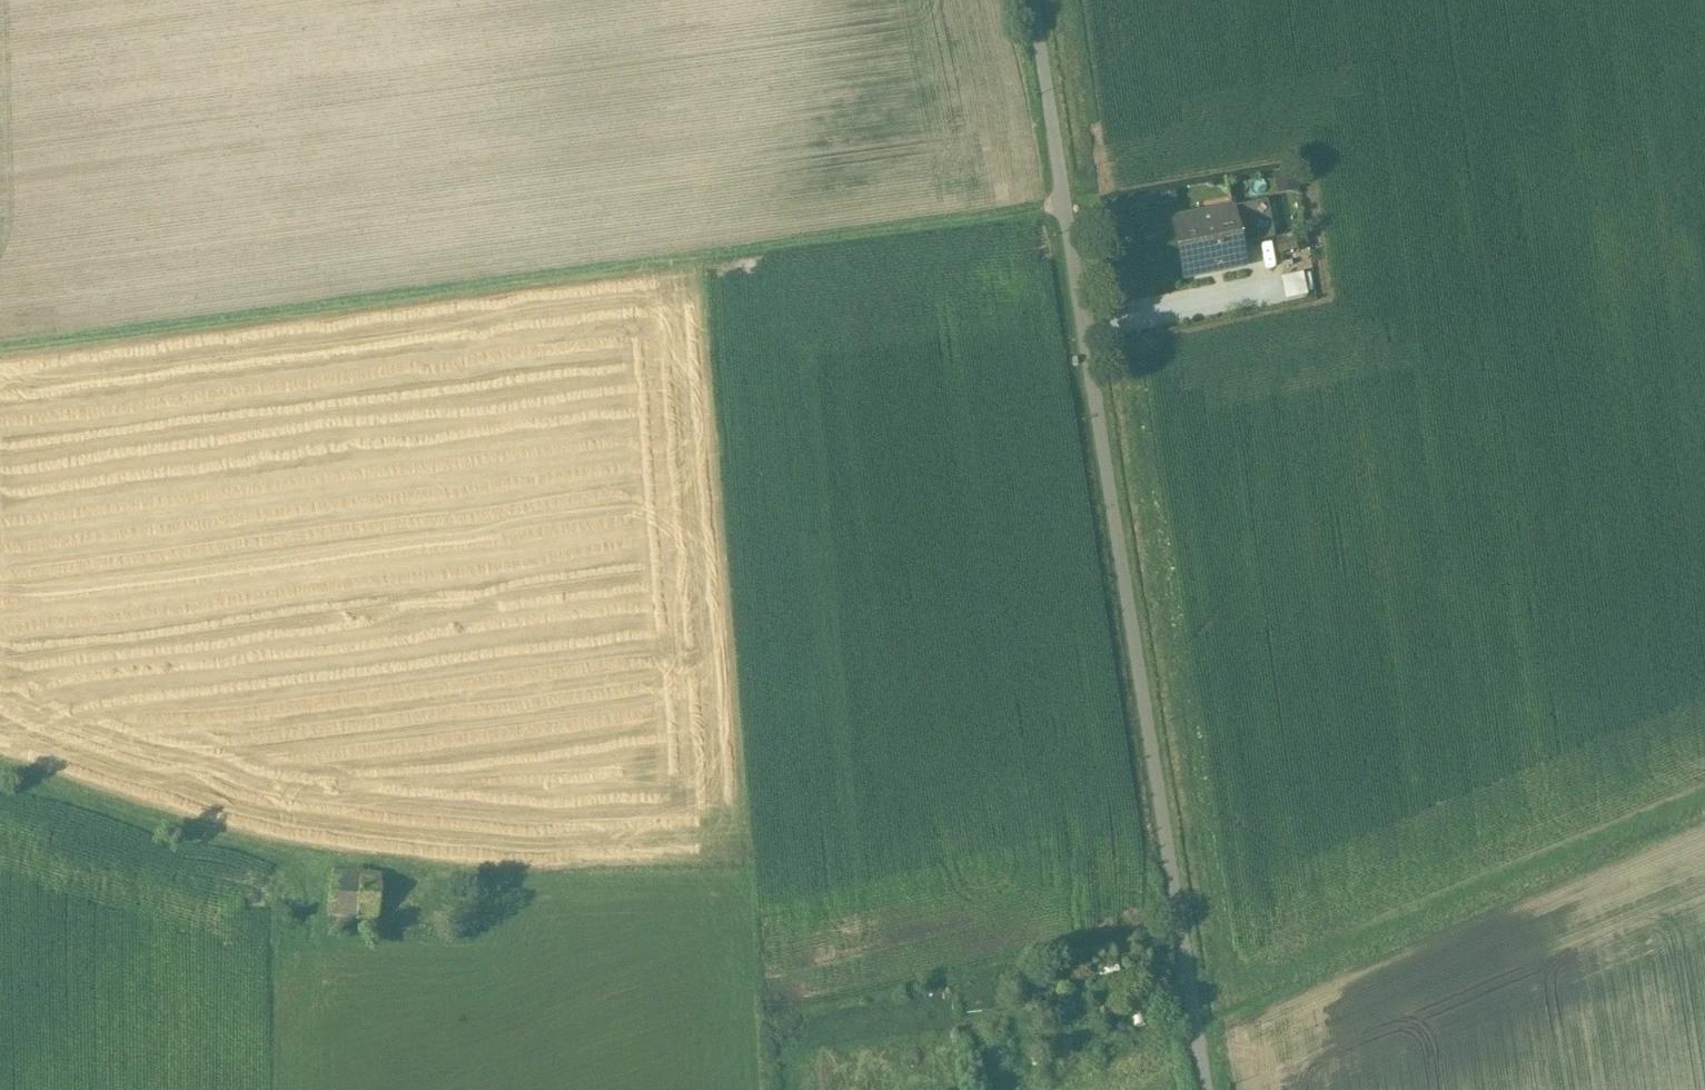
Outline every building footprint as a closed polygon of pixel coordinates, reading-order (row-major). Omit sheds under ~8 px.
[(1267,201),(1234,207),(1242,244),(1274,237),(1267,201)] [(1234,207),(1173,219),(1185,275),(1246,263),(1242,244),(1234,207)] [(1295,237),(1277,241),(1279,252),(1297,248),(1295,237)] [(382,875),(334,870),(330,913),(378,918),(382,875)]
